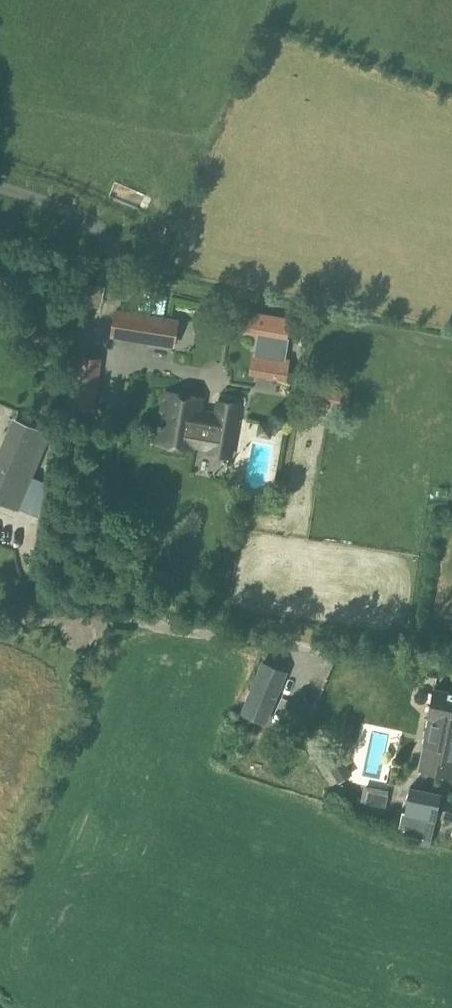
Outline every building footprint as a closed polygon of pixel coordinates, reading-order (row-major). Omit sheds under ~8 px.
[(236,329),(258,333),(255,353),(254,353),(250,373),(287,379),(290,359),(286,358),(289,338),(292,318),(239,309),(236,329)] [(112,334),(168,344),(171,322),(116,313),(112,334)] [(75,354),(73,368),(98,372),(100,357),(75,354)] [(209,452),(230,456),(239,406),(219,401),(215,417),(203,415),(206,399),(165,391),(156,442),(194,449),(196,446),(210,448),(209,452)] [(0,447),(0,502),(19,510),(51,432),(13,416),(0,447)] [(262,467),(264,442),(248,441),(247,466),(262,467)] [(242,712),(265,721),(286,671),(263,662),(242,712)] [(431,719),(420,772),(437,775),(446,729),(450,730),(451,721),(451,692),(433,688),(427,718),(431,719)] [(450,730),(446,729),(437,775),(451,778),(451,721),(450,730)] [(328,764),(338,780),(350,773),(340,756),(328,764)] [(409,787),(405,813),(437,820),(442,792),(409,787)] [(385,806),(388,794),(368,790),(365,802),(385,806)] [(441,818),(451,821),(451,800),(446,798),(441,818)] [(432,840),(437,820),(405,813),(404,814),(400,833),(432,840)]
